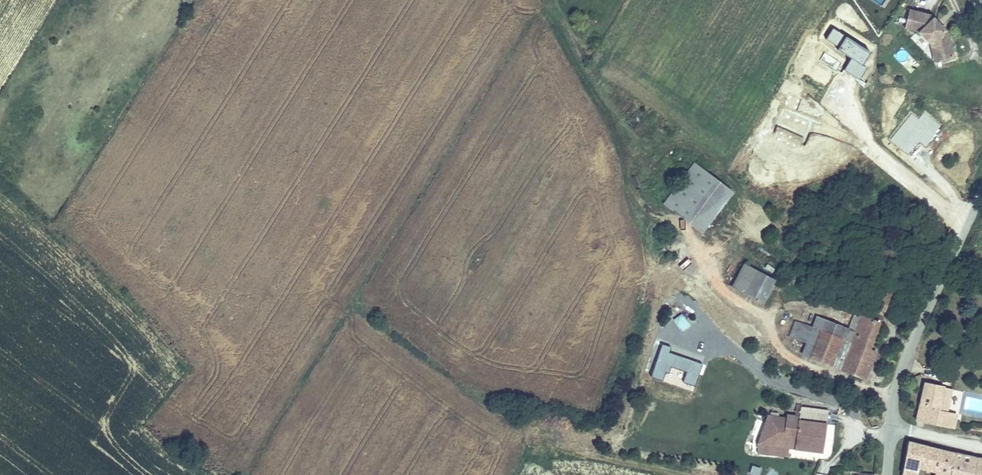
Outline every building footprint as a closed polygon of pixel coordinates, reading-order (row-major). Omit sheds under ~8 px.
[(935,16),(913,10),(908,27),(921,33),(932,46),(935,60),(954,56),(949,33),(935,16)] [(693,164),(662,206),(702,236),(733,194),(693,164)] [(762,306),(774,282),(743,265),(730,289),(762,306)] [(882,293),(876,309),(887,313),(893,298),(882,293)] [(857,316),(851,335),(858,339),(850,359),(863,364),(857,378),(856,382),(865,385),(879,352),(872,348),(881,324),(857,316)] [(676,321),(681,332),(689,328),(684,317),(676,321)] [(850,359),(858,339),(851,335),(819,322),(815,330),(798,324),(791,340),(808,346),(805,357),(857,378),(863,364),(850,359)] [(928,387),(918,428),(955,434),(958,420),(950,418),(955,393),(928,387)] [(799,405),(796,416),(802,417),(802,426),(830,428),(832,414),(807,411),(807,406),(799,405)] [(767,420),(763,447),(825,456),(830,428),(802,426),(802,417),(796,416),(796,419),(783,417),(783,422),(767,420)] [(922,452),(910,448),(904,473),(907,474),(906,474),(918,474),(922,452)] [(922,452),(919,471),(937,474),(955,474),(959,460),(922,452)] [(959,460),(955,474),(981,474),(981,466),(959,460)] [(752,474),(759,474),(761,468),(752,466),(750,474),(752,474)]
